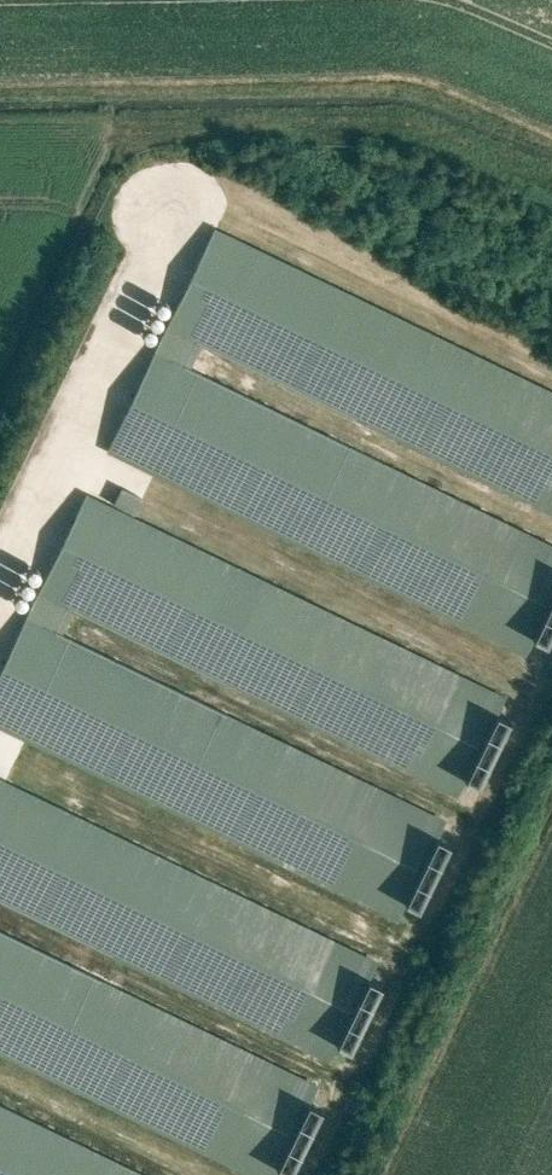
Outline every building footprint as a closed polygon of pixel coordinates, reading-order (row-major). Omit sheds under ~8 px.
[(211,224),(162,325),(196,341),(551,515),(551,390),(211,224)] [(151,347),(185,364),(196,341),(162,325),(151,347)] [(522,653),(551,592),(551,543),(185,364),(151,347),(101,448),(522,653)] [(130,486),(122,502),(142,511),(149,495),(130,486)] [(507,698),(83,492),(36,589),(68,605),(459,795),(507,698)] [(24,612),(57,628),(68,605),(36,589),(24,612)] [(397,917),(446,818),(57,628),(24,612),(0,662),(0,723),(397,917)] [(484,770),(510,781),(538,715),(524,709),(516,727),(504,722),(484,770)] [(0,779),(0,901),(327,1060),(376,962),(0,779)] [(449,905),(481,840),(467,833),(435,898),(449,905)] [(454,836),(423,895),(432,899),(462,840),(454,836)] [(255,1174),(268,1174),(314,1081),(0,928),(0,1050),(255,1174)] [(385,1048),(408,979),(378,968),(354,1037),(385,1048)] [(323,1093),(295,1160),(306,1165),(335,1097),(323,1093)] [(308,1165),(321,1171),(351,1104),(337,1098),(308,1165)] [(0,1105),(0,1174),(144,1174),(0,1105)]
